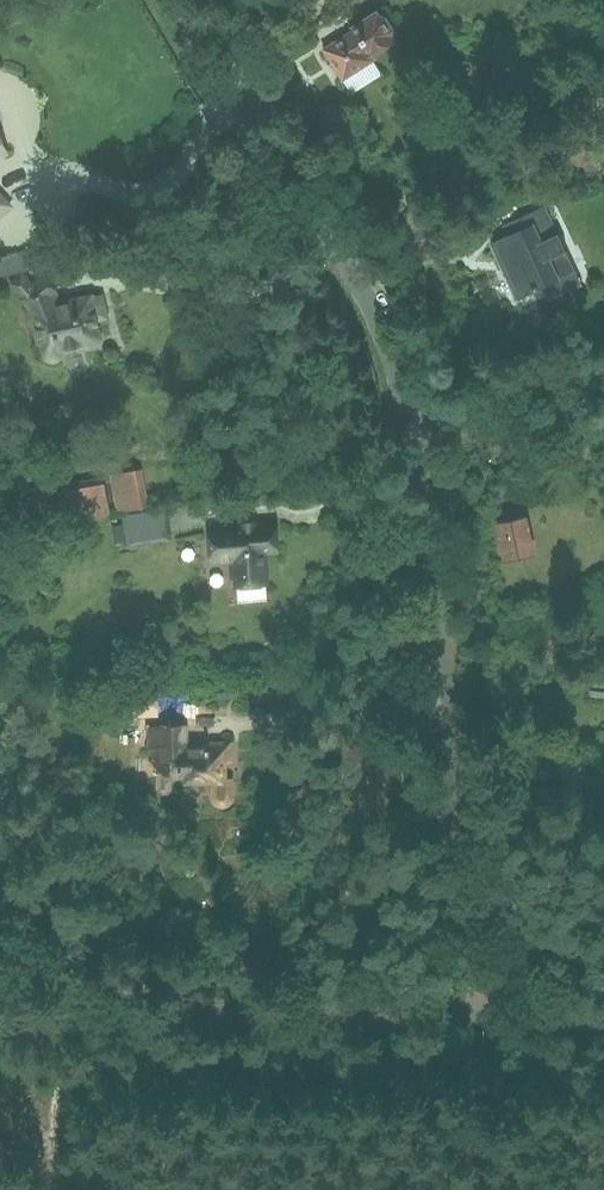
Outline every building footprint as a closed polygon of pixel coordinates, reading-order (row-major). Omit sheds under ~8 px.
[(354,31),(325,49),(344,79),(377,59),(374,55),(396,41),(394,37),(395,31),(386,17),(380,16),(377,11),(352,27),(354,31)] [(11,204),(0,193),(0,215),(11,204)] [(511,235),(493,243),(518,297),(547,284),(558,279),(577,270),(560,234),(547,206),(506,225),(511,235)] [(0,256),(0,274),(32,268),(28,250),(0,256)] [(28,274),(12,285),(30,309),(37,341),(41,344),(41,347),(42,350),(43,353),(45,356),(47,359),(50,360),(54,361),(57,361),(60,359),(63,357),(65,353),(99,344),(104,338),(101,325),(102,324),(102,320),(109,318),(102,293),(97,294),(94,292),(60,300),(58,291),(53,282),(39,289),(28,274)] [(68,523),(110,515),(102,475),(60,483),(68,523)] [(137,509),(141,535),(193,526),(188,500),(137,509)] [(497,522),(505,560),(537,553),(529,515),(497,522)] [(242,521),(242,527),(210,530),(213,562),(232,560),(234,586),(262,583),(259,552),(280,550),(278,525),(258,526),(258,520),(242,521)] [(159,693),(106,693),(106,716),(158,714),(159,693)] [(173,778),(188,778),(213,778),(213,786),(213,794),(214,798),(215,802),(217,804),(219,806),(222,806),(226,805),(228,805),(230,804),(231,802),(232,799),(231,743),(209,743),(209,746),(187,746),(187,725),(155,725),(155,743),(158,744),(158,773),(156,773),(157,791),(158,793),(159,793),(161,794),(163,795),(165,795),(167,794),(169,793),(171,791),(172,789),(173,788),(173,778)]
